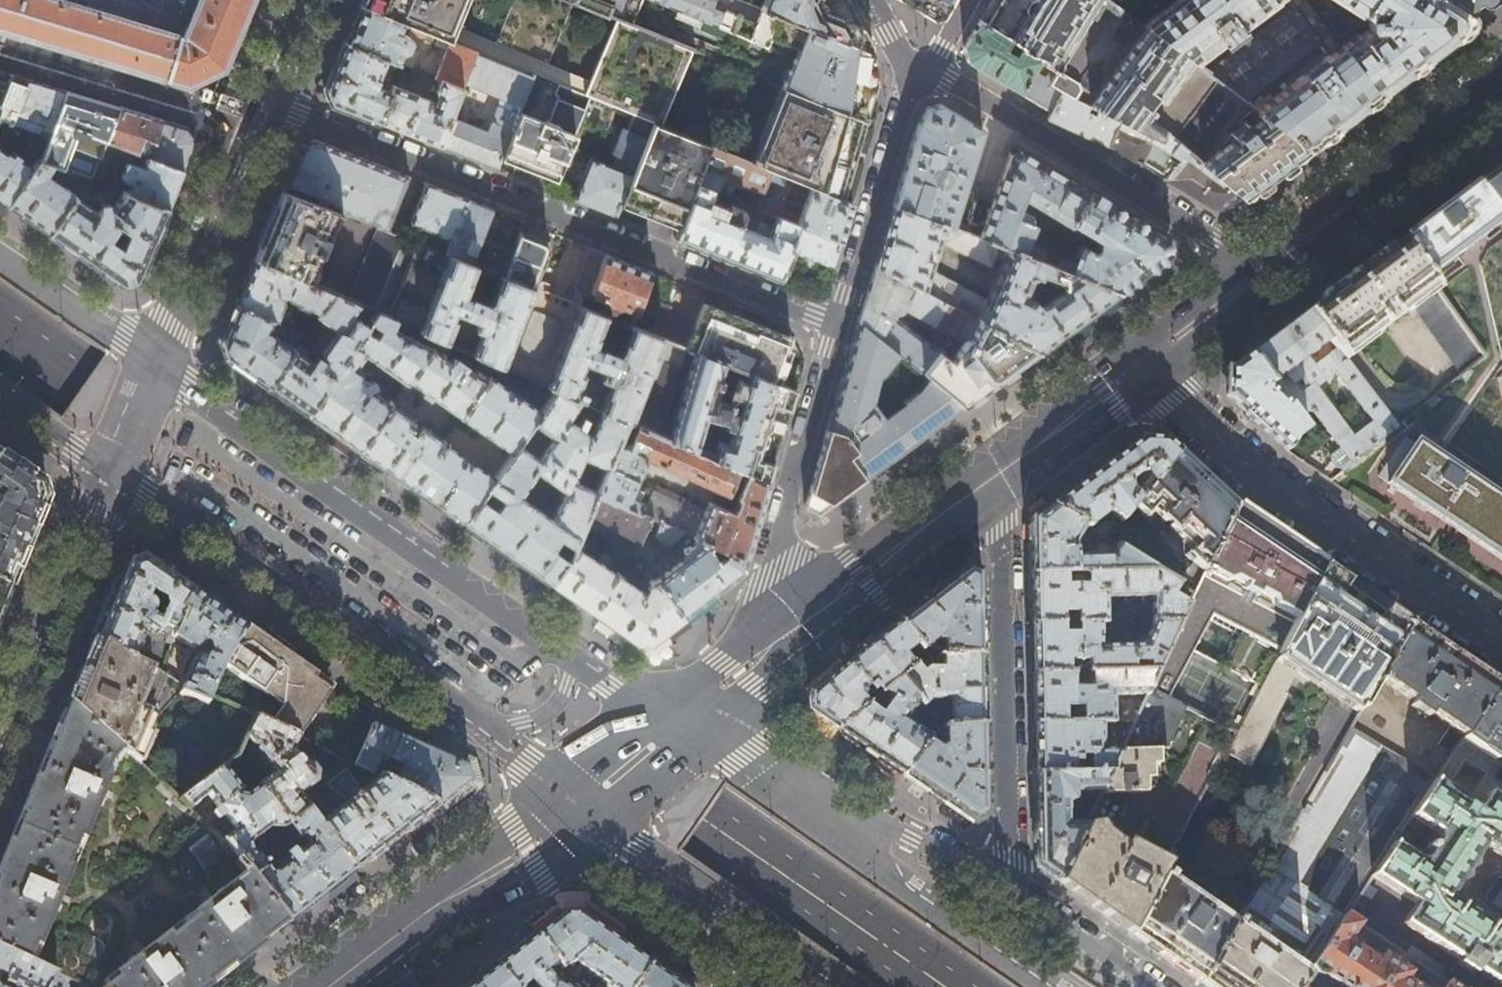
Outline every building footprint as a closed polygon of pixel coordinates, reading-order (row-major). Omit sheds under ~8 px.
[(187,86),(224,69),(252,0),(184,0),(178,15),(188,20),(181,37),(60,0),(0,0),(0,30),(187,86)] [(358,4),(404,23),(440,37),(476,52),(532,74),(558,85),(589,97),(615,108),(637,117),(652,123),(618,205),(646,216),(679,229),(696,184),(710,148),(661,127),(695,50),(633,25),(618,19),(590,82),(549,65),(577,2),(572,0),(515,0),(496,44),(454,26),(464,0),(360,0),(358,4)] [(577,2),(602,12),(607,0),(572,0),(577,2)] [(643,0),(607,0),(602,12),(618,19),(633,25),(643,0)] [(681,10),(678,17),(702,27),(704,20),(782,51),(787,39),(802,45),(797,57),(785,87),(803,94),(857,116),(862,102),(865,90),(872,92),(874,82),(871,53),(759,8),(741,0),(656,0),(681,10)] [(759,8),(871,53),(870,43),(862,27),(823,10),(822,13),(819,11),(820,9),(819,9),(816,10),(815,5),(813,1),(814,2),(814,0),(762,0),(759,8)] [(932,18),(942,18),(950,6),(952,0),(901,0),(932,18)] [(988,26),(1013,42),(1022,48),(1039,61),(1048,67),(1046,70),(1051,74),(1046,82),(1033,72),(1019,93),(1034,101),(1051,111),(1052,112),(1064,94),(1090,106),(1099,110),(1121,121),(1153,137),(1156,138),(1164,130),(1198,158),(1197,160),(1243,198),(1261,184),(1298,156),(1307,149),(1143,23),(1135,16),(1113,0),(1004,0),(988,26)] [(1494,7),(1501,1),(1501,0),(1332,0),(1358,16),(1361,14),(1368,19),(1368,29),(1359,35),(1356,33),(1340,46),(1305,0),(1173,0),(1143,23),(1307,149),(1339,124),(1438,49),(1470,25),(1471,24),(1472,20),(1470,14),(1483,5),(1487,7),(1493,7),(1494,7)] [(400,34),(404,23),(358,4),(352,20),(343,40),(387,58),(403,64),(411,67),(413,68),(419,53),(411,50),(413,45),(409,44),(409,42),(408,38),(400,34)] [(1007,52),(1013,42),(988,26),(979,19),(972,30),(962,46),(966,61),(993,77),(1019,93),(1033,72),(1039,61),(1022,48),(1016,58),(1007,52)] [(476,52),(440,37),(437,44),(448,49),(436,77),(442,79),(461,87),(464,81),(476,52)] [(782,51),(797,57),(802,45),(787,39),(782,51)] [(387,58),(343,40),(333,64),(323,88),(329,102),(378,121),(391,90),(376,84),(378,80),(382,81),(384,76),(380,75),(387,58)] [(532,74),(476,52),(464,81),(501,97),(487,132),(452,118),(451,120),(440,146),(467,156),(496,168),(499,159),(518,112),(532,74)] [(403,88),(411,67),(403,64),(391,90),(378,121),(411,134),(440,146),(451,120),(449,118),(461,87),(442,79),(437,93),(439,98),(436,105),(430,103),(429,99),(403,88)] [(51,136),(66,91),(44,84),(27,79),(13,113),(41,126),(40,130),(51,136)] [(8,84),(0,82),(0,106),(8,84)] [(589,97),(558,85),(553,99),(584,111),(589,97)] [(857,116),(803,94),(785,87),(754,164),(834,196),(847,153),(857,116)] [(90,98),(66,91),(51,136),(43,160),(50,163),(78,174),(85,176),(97,181),(101,165),(108,142),(119,107),(90,98)] [(1088,111),(1090,106),(1064,94),(1052,112),(1047,119),(1080,133),(1090,137),(1090,136),(1107,146),(1121,121),(1099,110),(1096,115),(1088,111)] [(604,135),(615,108),(589,97),(584,111),(578,125),(604,135)] [(905,157),(891,205),(950,227),(962,187),(963,188),(972,159),(981,129),(956,114),(940,104),(925,108),(915,123),(905,157)] [(156,118),(119,107),(108,142),(139,153),(144,138),(154,142),(149,157),(182,169),(190,150),(193,141),(187,128),(156,118)] [(518,112),(499,159),(529,171),(555,181),(574,135),(518,112)] [(842,199),(865,119),(857,116),(847,153),(834,196),(842,199)] [(614,214),(618,205),(652,123),(637,117),(630,132),(626,130),(615,155),(619,158),(615,168),(592,158),(574,198),(588,204),(614,214)] [(1138,164),(1153,137),(1121,121),(1107,146),(1123,155),(1138,164)] [(1153,137),(1138,164),(1145,168),(1170,183),(1197,199),(1214,209),(1229,208),(1236,203),(1243,198),(1197,160),(1198,158),(1164,130),(1156,138),(1153,137)] [(300,145),(281,190),(337,212),(377,227),(386,231),(408,176),(360,157),(314,139),(300,145)] [(754,164),(710,148),(696,184),(714,191),(774,215),(840,241),(846,221),(851,203),(842,199),(834,196),(754,164)] [(0,149),(0,199),(6,203),(37,159),(24,150),(20,156),(14,151),(11,156),(0,149)] [(991,200),(963,188),(962,187),(950,227),(1038,260),(1042,249),(1027,243),(1034,222),(1030,220),(1029,213),(1018,209),(1022,198),(1025,201),(1029,203),(1034,204),(1039,203),(1038,206),(1067,224),(1069,221),(1088,191),(1056,173),(1019,151),(1008,154),(991,200)] [(174,189),(182,169),(149,157),(148,156),(144,165),(128,159),(121,177),(136,183),(132,194),(166,207),(174,189)] [(37,158),(37,159),(6,203),(28,219),(47,232),(73,194),(43,172),(50,163),(43,160),(37,158)] [(1473,185),(1501,223),(1501,163),(1473,185)] [(112,169),(101,165),(97,181),(98,181),(106,184),(119,189),(121,183),(109,178),(112,169)] [(77,188),(85,176),(78,174),(71,184),(77,188)] [(98,181),(97,181),(85,176),(77,188),(73,194),(47,232),(70,248),(86,259),(122,284),(136,280),(154,236),(166,207),(132,194),(119,189),(106,184),(102,196),(116,201),(109,210),(105,206),(100,207),(86,197),(98,181)] [(451,240),(467,199),(445,190),(425,182),(408,223),(451,240)] [(840,241),(774,215),(766,235),(739,223),(741,216),(740,209),(731,205),(726,209),(710,202),(714,191),(696,184),(679,229),(676,239),(732,261),(780,280),(789,251),(832,267),(840,241)] [(1501,223),(1473,185),(1459,196),(1401,240),(1428,278),(1501,223)] [(337,212),(281,190),(265,228),(253,258),(309,282),(337,212)] [(1162,236),(1088,191),(1069,221),(1083,230),(1087,228),(1098,235),(1096,247),(1093,248),(1082,242),(1078,245),(1072,261),(1060,256),(1058,253),(1045,247),(1042,249),(1038,260),(1116,290),(1141,271),(1163,254),(1162,236)] [(493,209),(467,199),(451,240),(445,254),(500,275),(511,250),(491,242),(481,238),(493,209)] [(1093,307),(1116,290),(1038,260),(950,227),(891,205),(881,241),(874,264),(911,285),(917,288),(921,291),(969,317),(1032,353),(1070,324),(1093,307)] [(403,237),(386,231),(377,227),(348,299),(358,303),(375,311),(403,237)] [(520,231),(511,250),(500,275),(530,287),(548,241),(530,235),(520,231)] [(445,254),(403,237),(375,311),(395,319),(436,338),(500,366),(531,288),(530,287),(500,275),(445,254)] [(1483,356),(1428,278),(1401,240),(1325,296),(1307,310),(1328,339),(1335,348),(1344,359),(1416,303),(1465,371),(1483,356)] [(590,297),(591,293),(606,254),(589,247),(576,286),(577,293),(590,297)] [(606,254),(591,293),(608,299),(607,302),(619,306),(621,304),(636,311),(642,295),(650,272),(631,264),(606,254)] [(309,282),(253,258),(245,278),(235,302),(280,320),(283,321),(288,306),(278,302),(279,298),(278,293),(317,309),(329,291),(309,282)] [(900,302),(911,285),(874,264),(865,294),(857,322),(918,371),(936,349),(891,315),(893,312),(895,313),(899,309),(901,310),(903,306),(900,302)] [(586,308),(531,288),(500,366),(554,389),(582,401),(601,409),(626,421),(630,422),(660,338),(631,327),(586,309),(586,308)] [(969,317),(921,291),(917,288),(905,309),(958,335),(969,317)] [(348,299),(329,291),(317,309),(313,314),(334,329),(312,362),(304,356),(308,350),(295,342),(266,385),(286,398),(306,413),(342,359),(365,325),(350,314),(358,303),(348,299)] [(670,306),(642,295),(636,311),(664,321),(670,306)] [(276,328),(280,320),(235,302),(227,322),(219,341),(221,347),(223,355),(248,373),(266,385),(295,342),(302,331),(290,324),(280,339),(274,334),(270,339),(268,337),(268,335),(266,333),(263,330),(266,323),(276,328)] [(706,305),(687,349),(776,384),(784,365),(790,350),(786,349),(790,337),(706,305)] [(1328,339),(1307,310),(1286,326),(1247,355),(1294,419),(1308,409),(1340,450),(1330,458),(1330,464),(1335,470),(1341,472),(1351,464),(1382,439),(1396,427),(1344,359),(1335,348),(1310,366),(1304,357),(1328,339)] [(390,325),(395,319),(375,311),(365,325),(342,359),(306,413),(332,431),(348,442),(358,449),(389,404),(366,388),(362,382),(366,381),(369,374),(369,368),(357,360),(361,354),(403,384),(406,380),(430,346),(402,336),(390,325)] [(1032,353),(969,317),(958,335),(962,337),(948,358),(936,349),(918,371),(954,400),(960,406),(996,379),(1032,353)] [(918,371),(857,322),(837,389),(826,429),(865,477),(912,442),(960,406),(954,400),(918,371)] [(776,384),(687,349),(660,338),(630,422),(639,426),(769,483),(782,438),(796,391),(776,384)] [(451,360),(430,346),(406,380),(422,390),(420,393),(428,399),(430,396),(458,416),(486,375),(475,368),(473,371),(455,359),(455,358),(454,357),(451,360)] [(1294,419),(1247,355),(1236,363),(1228,370),(1227,382),(1227,394),(1253,419),(1286,450),(1291,438),(1302,429),(1294,419)] [(487,373),(486,375),(458,416),(506,449),(502,454),(506,457),(517,442),(531,422),(539,410),(517,395),(521,390),(512,384),(509,389),(487,373)] [(539,458),(517,442),(506,457),(493,477),(461,521),(505,551),(550,582),(572,548),(584,518),(595,493),(596,490),(572,481),(582,458),(606,468),(619,437),(626,421),(601,409),(590,437),(567,421),(582,401),(554,389),(548,398),(542,406),(539,410),(531,422),(553,438),(539,458)] [(538,403),(542,406),(548,398),(544,395),(538,403)] [(441,440),(389,404),(358,449),(369,457),(385,468),(410,485),(441,440)] [(1396,427),(1382,439),(1386,444),(1414,421),(1410,416),(1396,427)] [(595,493),(746,559),(759,516),(769,483),(639,426),(632,443),(619,437),(606,468),(596,490),(595,493)] [(845,492),(865,477),(826,429),(818,455),(803,506),(817,513),(845,492)] [(1079,482),(1049,504),(1083,525),(1086,527),(1107,512),(1119,521),(1132,505),(1177,450),(1164,438),(1151,437),(1138,437),(1126,446),(1079,482)] [(1413,443),(1403,437),(1396,448),(1406,454),(1413,443)] [(493,477),(441,440),(410,485),(432,501),(461,521),(493,477)] [(1413,443),(1406,454),(1399,464),(1386,484),(1501,563),(1501,504),(1413,443)] [(1389,458),(1399,464),(1406,454),(1396,448),(1389,458)] [(1206,478),(1177,450),(1132,505),(1144,517),(1150,511),(1159,519),(1154,524),(1163,532),(1168,528),(1189,547),(1183,554),(1192,563),(1175,583),(1184,589),(1192,594),(1235,505),(1206,478)] [(9,589),(28,542),(46,499),(42,484),(23,471),(0,455),(0,585),(9,589)] [(1376,477),(1386,484),(1399,464),(1389,458),(1376,477)] [(641,576),(651,583),(645,594),(629,583),(630,581),(625,577),(623,580),(610,572),(618,559),(610,555),(605,558),(601,566),(572,548),(550,582),(573,598),(600,617),(613,627),(636,643),(648,643),(663,631),(693,609),(743,570),(746,559),(595,493),(584,518),(642,544),(646,534),(670,545),(674,543),(686,558),(679,563),(670,552),(641,576)] [(1083,525),(1049,504),(1033,516),(1028,519),(1029,541),(1029,574),(1067,573),(1089,573),(1156,571),(1114,545),(1109,555),(1072,556),(1071,544),(1075,538),(1082,544),(1090,550),(1094,551),(1101,541),(1081,529),(1083,525)] [(1259,521),(1235,505),(1192,594),(1187,605),(1179,621),(1155,672),(1147,688),(1185,707),(1187,708),(1243,591),(1295,618),(1323,564),(1305,552),(1259,521)] [(1093,532),(1104,539),(1116,524),(1108,519),(1103,525),(1099,522),(1093,532)] [(182,612),(180,610),(193,590),(159,566),(143,555),(129,559),(122,576),(110,605),(96,637),(96,638),(137,658),(145,637),(142,635),(145,627),(155,632),(160,631),(166,634),(164,639),(170,642),(174,634),(182,612)] [(1340,576),(1323,564),(1295,618),(1236,731),(1224,754),(1249,767),(1286,695),(1284,694),(1296,668),(1359,711),(1376,682),(1410,623),(1393,612),(1383,628),(1349,606),(1329,592),(1340,576)] [(932,595),(898,622),(914,644),(919,650),(935,638),(938,640),(942,641),(942,656),(981,654),(980,612),(980,574),(962,570),(932,595)] [(1156,571),(1089,573),(1089,585),(1067,585),(1067,573),(1029,574),(1030,598),(1031,624),(1062,624),(1076,623),(1099,623),(1104,623),(1103,598),(1151,597),(1153,622),(1179,621),(1187,605),(1171,595),(1174,590),(1181,594),(1184,589),(1175,583),(1156,571)] [(114,573),(89,634),(96,637),(110,605),(122,576),(114,573)] [(9,589),(0,585),(0,610),(9,589)] [(221,609),(193,590),(180,610),(182,612),(174,634),(189,644),(193,647),(199,648),(204,646),(207,643),(210,645),(210,650),(212,653),(208,658),(203,655),(198,655),(194,657),(191,661),(181,690),(205,701),(209,693),(224,658),(246,627),(221,609)] [(1142,645),(1099,647),(1099,623),(1076,623),(1076,634),(1062,634),(1062,624),(1031,624),(1031,647),(1032,673),(1067,673),(1066,662),(1088,661),(1088,673),(1155,672),(1179,621),(1153,622),(1142,645)] [(914,644),(898,622),(859,653),(843,665),(808,693),(809,709),(823,719),(836,728),(837,729),(866,704),(859,694),(872,683),(880,692),(897,678),(910,667),(900,656),(914,644)] [(1428,636),(1410,623),(1376,682),(1379,684),(1381,681),(1411,700),(1408,705),(1425,716),(1428,712),(1463,734),(1497,683),(1481,672),(1457,656),(1428,636)] [(284,653),(246,627),(224,658),(209,693),(256,716),(298,737),(332,687),(284,653)] [(168,673),(137,658),(96,638),(83,669),(70,702),(140,763),(152,734),(145,731),(168,673)] [(982,689),(981,654),(942,656),(938,656),(938,668),(924,669),(919,672),(913,664),(910,667),(897,678),(917,701),(922,707),(929,700),(935,700),(935,710),(950,710),(950,726),(983,725),(982,689)] [(1155,672),(1088,673),(1067,673),(1032,673),(1032,698),(1033,724),(1099,723),(1112,723),(1111,716),(1124,716),(1124,706),(1111,706),(1111,696),(1144,695),(1147,688),(1155,672)] [(917,701),(897,678),(880,692),(866,704),(837,729),(876,756),(889,765),(902,774),(927,741),(930,738),(905,720),(917,701)] [(1497,683),(1463,734),(1461,739),(1501,766),(1501,686),(1497,683)] [(1185,707),(1147,688),(1144,695),(1131,723),(1124,737),(1106,774),(1098,792),(1081,826),(1055,881),(1094,907),(1136,937),(1167,872),(1171,864),(1127,841),(1124,846),(1118,842),(1105,832),(1098,817),(1103,792),(1143,792),(1143,779),(1150,779),(1185,707)] [(84,986),(210,986),(248,957),(245,953),(258,944),(286,922),(211,824),(192,807),(182,799),(140,763),(70,702),(49,753),(38,778),(34,776),(0,857),(0,948),(55,973),(71,981),(84,986)] [(298,737),(256,716),(248,735),(252,742),(258,745),(258,749),(275,772),(258,784),(259,785),(286,824),(287,825),(308,810),(309,809),(299,795),(318,782),(317,772),(310,768),(301,762),(299,763),(291,752),(298,737)] [(925,721),(934,732),(938,726),(930,716),(925,721)] [(1099,723),(1033,724),(1033,746),(1034,774),(1106,774),(1124,737),(1111,737),(1111,750),(1100,750),(1099,723)] [(430,749),(424,746),(372,724),(354,764),(372,773),(376,764),(378,765),(376,769),(380,771),(382,765),(387,764),(390,766),(392,762),(399,765),(395,773),(387,769),(384,771),(381,778),(437,805),(469,780),(466,765),(430,749)] [(983,769),(983,725),(950,726),(943,726),(943,748),(940,750),(927,741),(902,774),(937,798),(971,822),(984,815),(983,769)] [(1435,778),(1350,726),(1256,890),(1234,925),(1199,981),(1207,986),(1298,986),(1311,967),(1344,917),(1370,877),(1435,778)] [(1452,781),(1474,795),(1489,774),(1465,759),(1452,781)] [(393,839),(437,805),(381,778),(377,775),(370,784),(360,792),(341,766),(321,782),(330,794),(333,792),(338,799),(347,798),(349,800),(318,824),(353,870),(393,839)] [(241,792),(222,768),(182,799),(192,807),(208,795),(224,814),(211,824),(286,922),(318,897),(326,891),(352,871),(353,870),(318,824),(308,810),(287,825),(286,824),(259,785),(246,795),(241,795),(241,792)] [(1106,774),(1034,774),(1035,817),(1036,867),(1044,873),(1055,881),(1081,826),(1067,825),(1066,805),(1069,805),(1070,804),(1071,802),(1071,793),(1098,792),(1106,774)] [(1474,811),(1447,792),(1443,783),(1435,778),(1370,877),(1416,905),(1402,926),(1425,940),(1424,942),(1428,945),(1429,943),(1443,951),(1442,953),(1447,956),(1448,955),(1458,961),(1456,964),(1473,975),(1475,971),(1485,978),(1484,979),(1488,982),(1489,980),(1500,986),(1501,986),(1501,931),(1450,897),(1483,845),(1501,858),(1501,802),(1487,792),(1474,811)] [(1173,875),(1167,872),(1136,937),(1155,950),(1199,981),(1234,925),(1172,879),(1173,875)] [(535,935),(559,968),(570,977),(577,967),(585,972),(581,977),(594,986),(632,986),(649,963),(618,942),(609,935),(577,913),(562,913),(535,935)] [(1344,917),(1311,967),(1341,986),(1415,986),(1407,982),(1418,965),(1406,957),(1390,947),(1378,964),(1353,948),(1351,941),(1360,927),(1344,917)] [(497,965),(510,985),(512,984),(516,986),(560,986),(550,981),(559,968),(535,935),(525,942),(516,950),(506,957),(497,965)] [(4,977),(2,981),(4,983),(12,986),(49,986),(55,973),(0,948),(0,975),(4,977)] [(1406,957),(1418,965),(1439,980),(1444,972),(1410,950),(1406,957)] [(649,963),(632,986),(683,986),(676,982),(649,963)] [(512,984),(510,985),(497,965),(474,983),(469,986),(516,986),(512,984)] [(71,981),(55,973),(49,986),(67,986),(71,981)]
